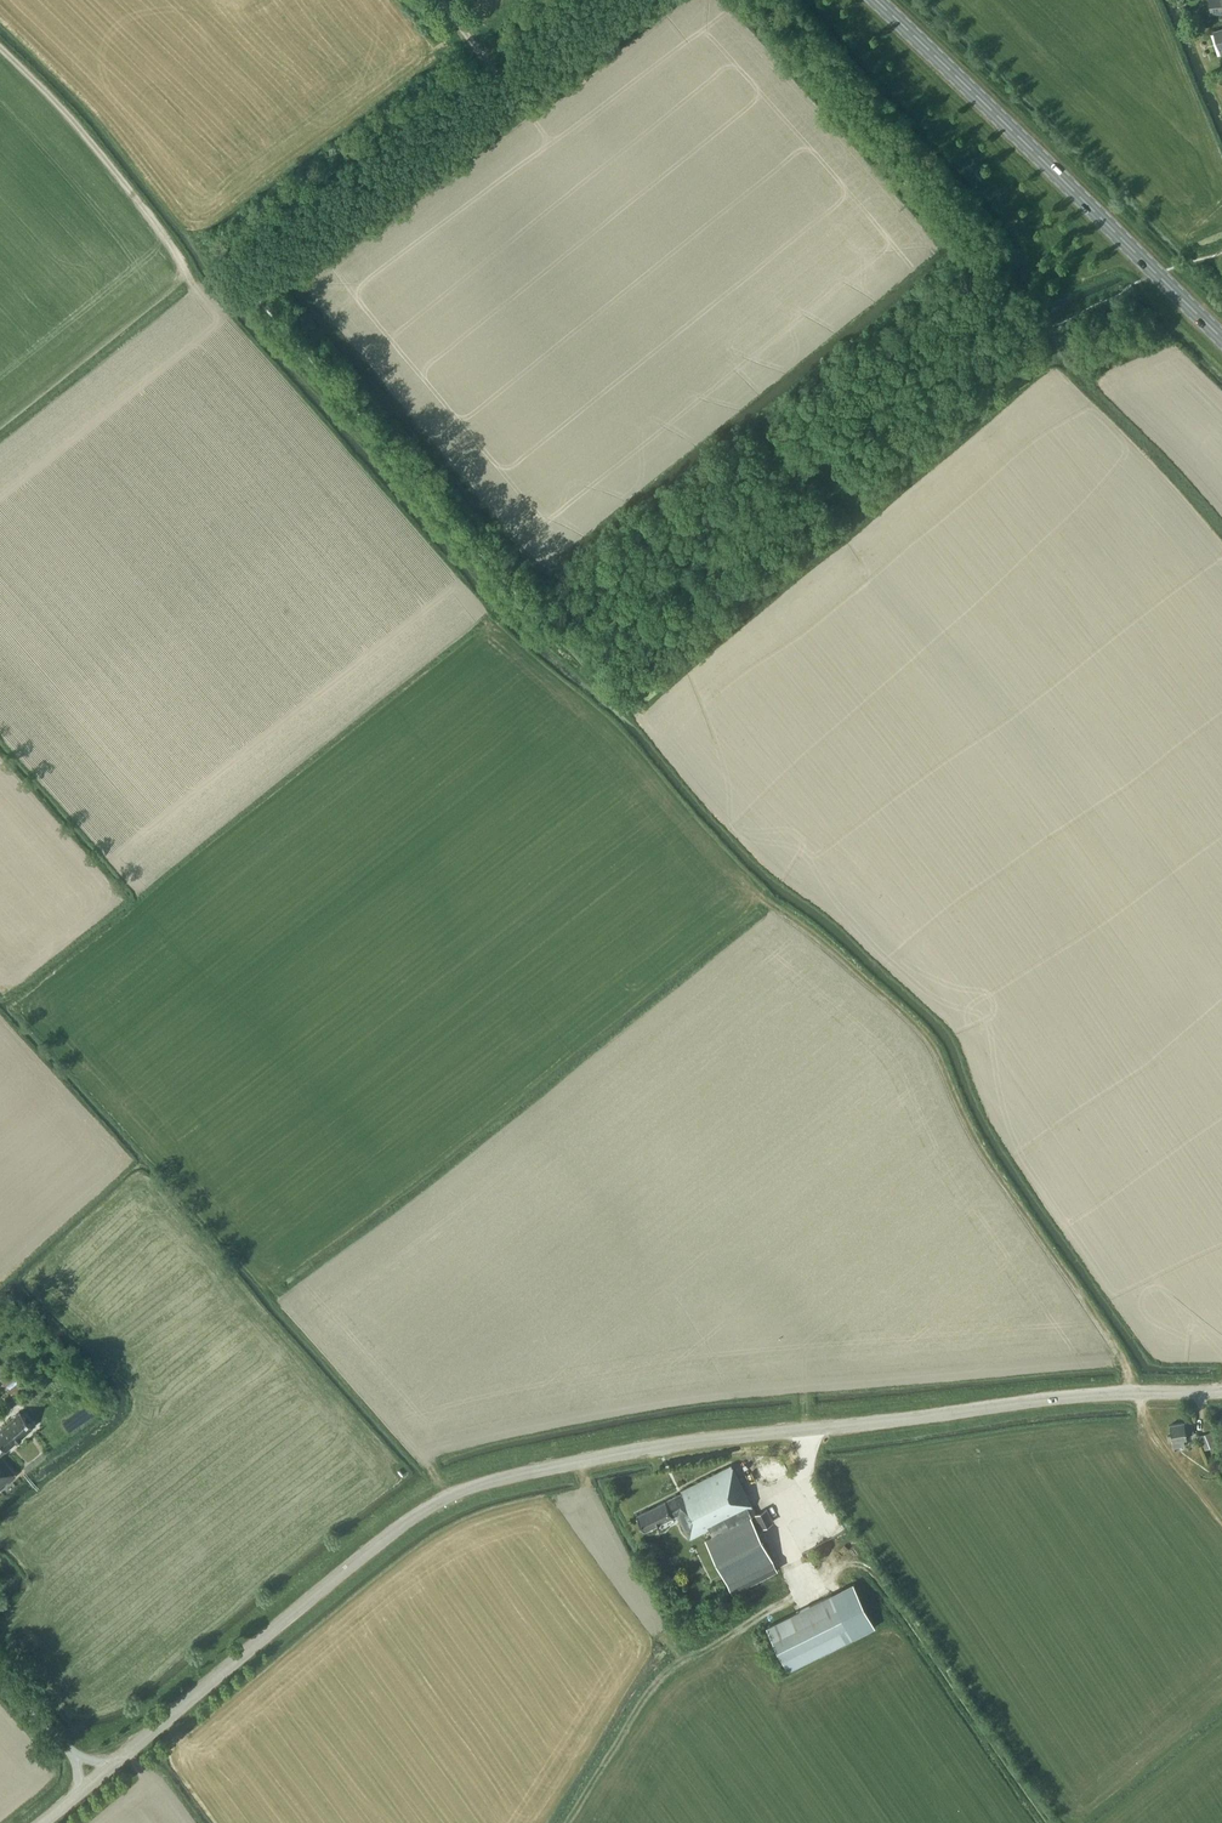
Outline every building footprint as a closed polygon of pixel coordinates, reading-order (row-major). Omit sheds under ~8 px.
[(1214,12),(1221,11),(1221,0),(1212,0),(1214,12)] [(1214,33),(1221,55),(1221,30),(1214,33)] [(18,1377),(12,1370),(1,1380),(6,1386),(18,1377)] [(25,1387),(20,1380),(8,1390),(13,1396),(25,1387)] [(5,1449),(32,1426),(19,1411),(0,1428),(0,1443),(5,1449)] [(1169,1441),(1183,1439),(1187,1438),(1186,1433),(1193,1432),(1191,1421),(1185,1423),(1185,1422),(1170,1424),(1172,1434),(1168,1435),(1169,1441)] [(1216,1445),(1211,1431),(1199,1436),(1205,1449),(1216,1445)] [(15,1473),(0,1455),(0,1486),(15,1473)] [(751,1516),(756,1514),(732,1464),(681,1490),(682,1492),(637,1515),(645,1530),(677,1514),(689,1538),(709,1528),(713,1535),(705,1539),(732,1592),(778,1569),(751,1516)] [(767,1508),(756,1514),(762,1527),(773,1521),(767,1508)] [(876,1626),(854,1583),(767,1626),(789,1670),(876,1626)]
